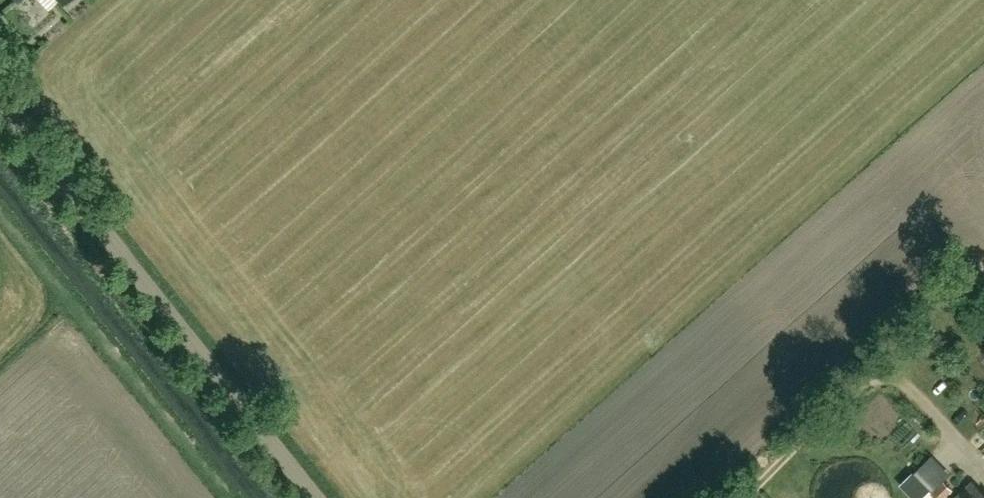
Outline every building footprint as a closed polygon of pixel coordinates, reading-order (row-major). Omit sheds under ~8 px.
[(946,495),(951,490),(943,481),(932,493),(937,497),(949,497),(946,495)] [(972,482),(956,497),(983,497),(983,493),(972,482)]
